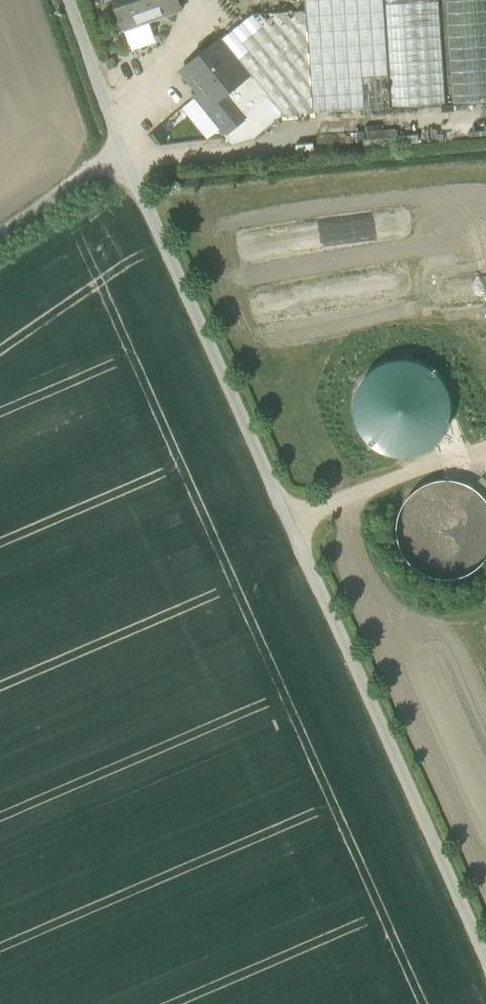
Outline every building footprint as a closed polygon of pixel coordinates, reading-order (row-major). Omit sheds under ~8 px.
[(124,27),(148,18),(181,6),(181,5),(176,6),(174,0),(122,0),(123,2),(116,4),(124,27)] [(391,108),(384,0),(306,0),(306,11),(307,23),(313,113),(391,108)] [(391,108),(446,105),(440,0),(384,0),(391,108)] [(452,104),(485,102),(485,0),(446,0),(452,104)] [(253,14),(221,40),(238,61),(250,51),(243,42),(263,26),(307,23),(306,11),(253,14)] [(155,36),(148,18),(124,27),(130,45),(131,44),(131,45),(135,46),(138,45),(141,47),(148,45),(149,41),(153,40),(155,36)] [(225,95),(244,119),(269,99),(281,115),(313,113),(307,23),(263,26),(243,42),(250,51),(238,61),(249,75),(225,95)] [(205,111),(225,95),(249,75),(238,61),(221,40),(182,70),(200,93),(194,97),(205,111)] [(224,135),(225,136),(244,119),(225,95),(205,111),(219,128),(224,135)] [(205,111),(194,97),(181,107),(206,139),(219,128),(205,111)] [(281,115),(269,99),(244,119),(225,136),(224,135),(231,145),(254,137),(281,115)] [(169,138),(160,127),(150,135),(159,146),(169,138)] [(381,453),(399,457),(418,455),(435,445),(446,430),(451,411),(449,392),(439,376),(424,364),(405,360),(386,362),(370,372),(358,387),(353,406),(356,425),(366,441),(381,453)] [(443,578),(462,575),(479,566),(485,556),(485,502),(483,497),(467,485),(449,480),(430,483),(413,493),(402,508),(397,526),(400,545),(410,562),(425,573),(443,578)]
